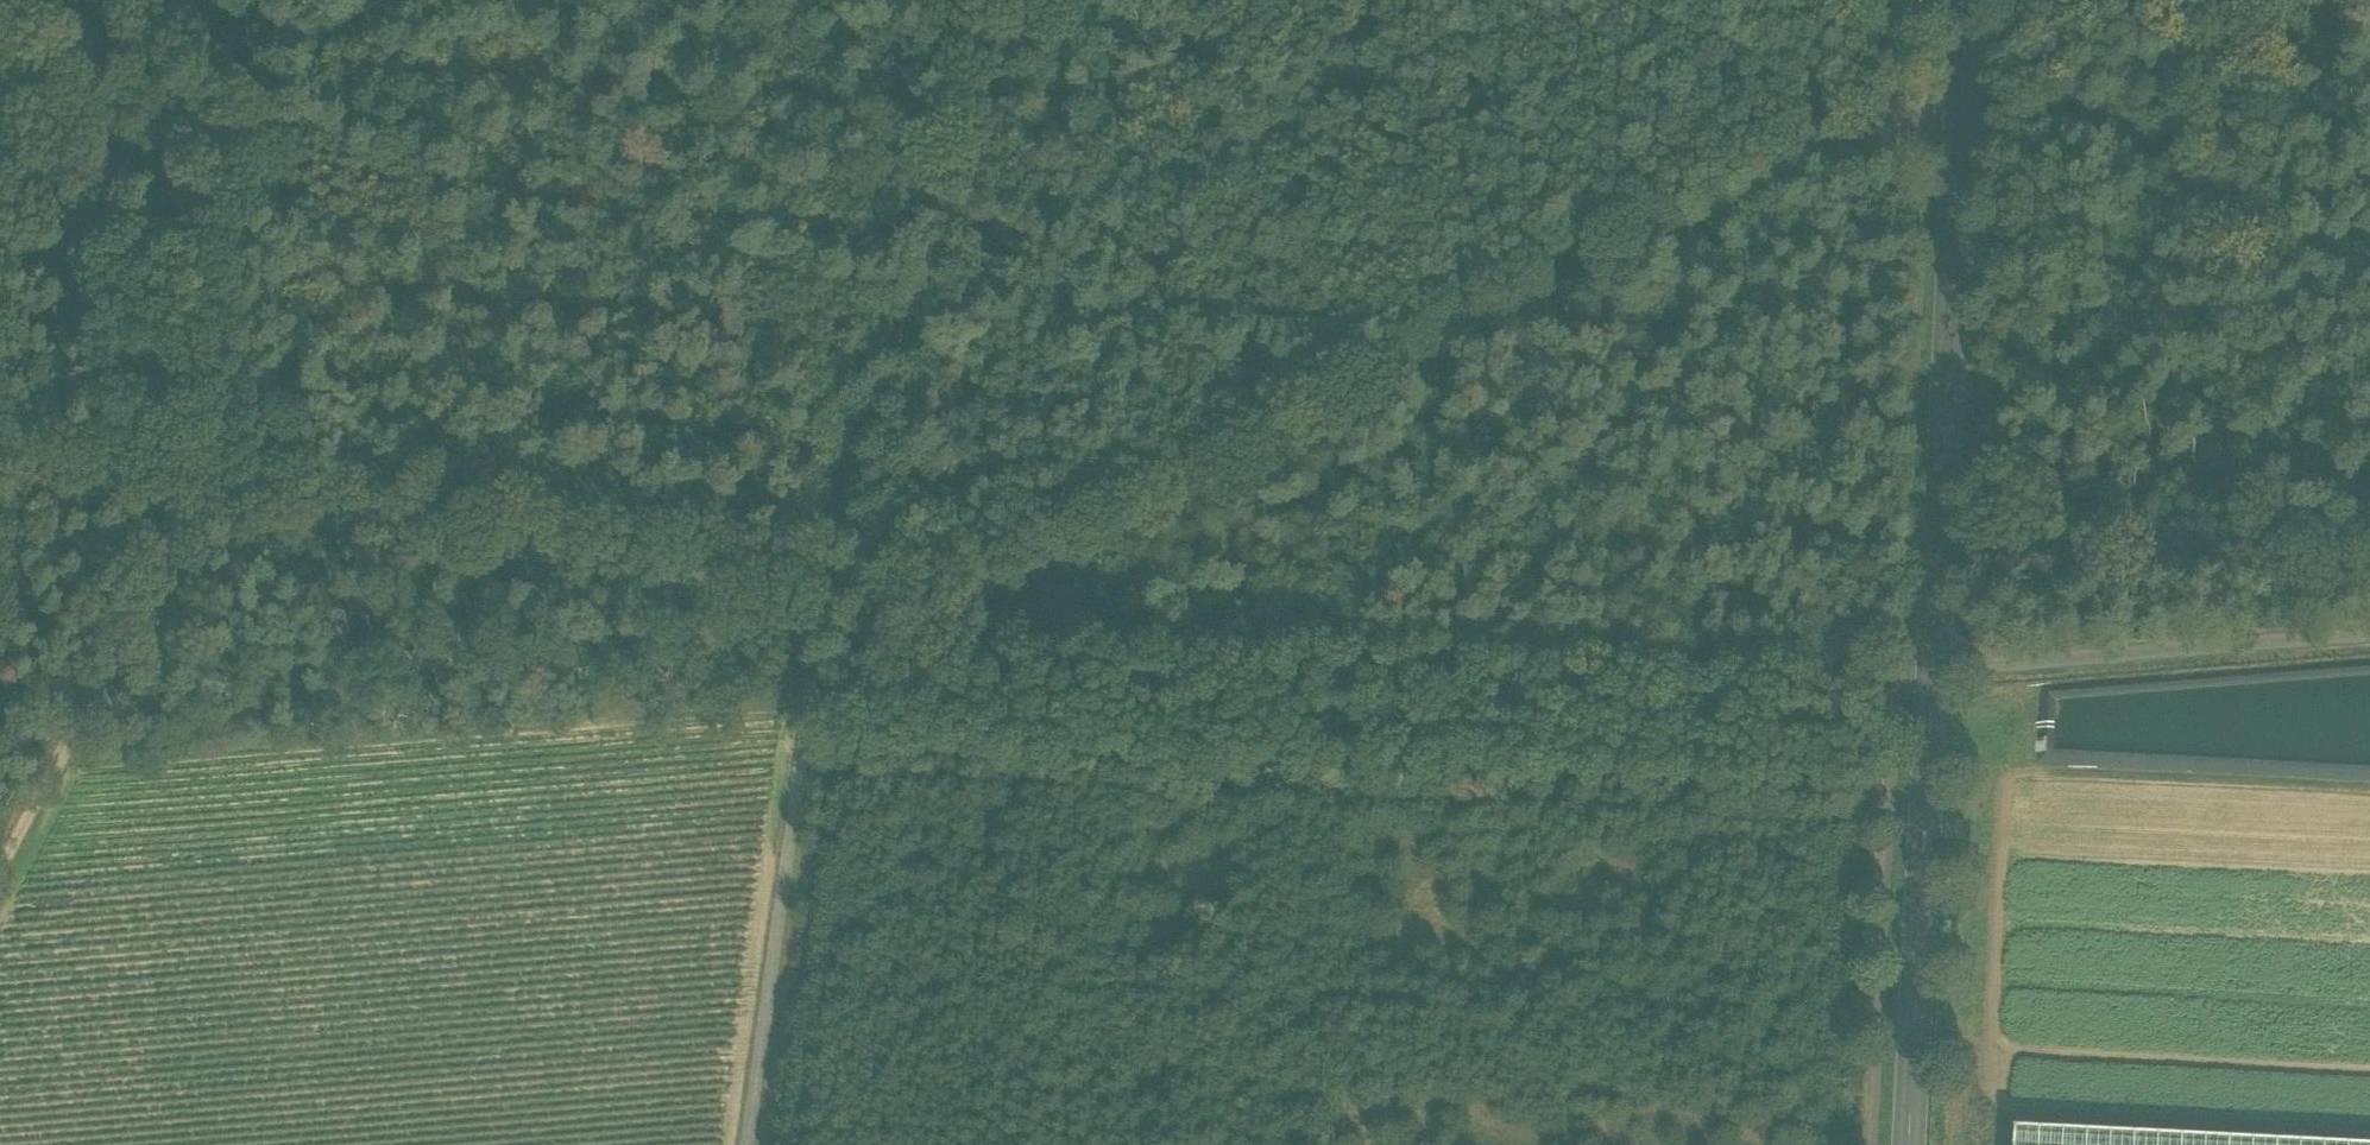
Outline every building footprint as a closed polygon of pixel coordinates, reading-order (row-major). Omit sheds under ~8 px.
[(2015,1125),(2014,1144),(2369,1144),(2015,1125)]
